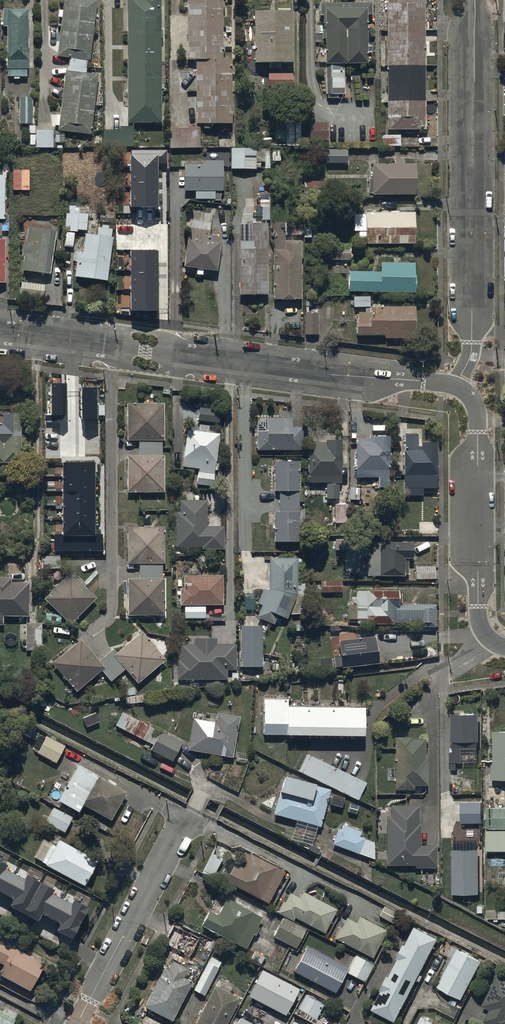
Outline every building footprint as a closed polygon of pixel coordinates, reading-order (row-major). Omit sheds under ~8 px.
[(55,55),(70,57),(68,68),(65,68),(56,129),(89,134),(97,72),(85,71),(86,59),(88,59),(96,0),(63,0),(55,55)] [(160,121),(160,0),(126,0),(126,121),(160,121)] [(186,57),(196,57),(196,122),(232,122),(232,56),(223,56),(223,0),(186,0),(186,57)] [(386,129),(424,129),(424,0),(386,0),(386,129)] [(343,62),(365,62),(365,13),(370,13),(370,1),(320,1),(320,13),(326,13),(326,93),(343,93),(343,62)] [(7,73),(26,73),(26,6),(1,6),(1,23),(7,23),(7,73)] [(254,59),(292,59),(292,7),(254,7),(254,59)] [(294,73),(268,72),(268,86),(294,86),(294,73)] [(19,122),(31,122),(31,95),(19,95),(19,122)] [(310,139),(328,139),(328,121),(310,121),(310,139)] [(200,126),(168,126),(168,145),(200,145),(200,126)] [(295,128),(278,128),(279,145),(296,144),(295,128)] [(35,146),(52,146),(52,129),(35,129),(35,146)] [(380,145),(400,145),(400,134),(380,134),(380,145)] [(53,146),(62,146),(62,138),(53,138),(53,146)] [(231,167),(255,167),(255,147),(231,147),(231,167)] [(325,163),(347,163),(347,148),(325,148),(325,163)] [(130,151),(132,208),(158,207),(158,163),(167,163),(167,150),(130,151)] [(371,192),(414,192),(414,162),(402,162),(402,157),(392,157),(392,162),(371,162),(371,192)] [(184,189),(223,189),(223,162),(184,162),(184,189)] [(28,169),(13,168),(12,188),(28,188),(28,169)] [(329,186),(304,186),(304,195),(329,194),(329,186)] [(66,210),(65,226),(65,229),(77,230),(77,227),(85,228),(87,211),(66,210)] [(113,212),(100,211),(99,221),(112,222),(113,212)] [(365,241),(414,241),(414,211),(365,211),(365,212),(353,212),(353,230),(365,230),(365,241)] [(183,265),(214,269),(219,234),(209,233),(210,221),(189,218),(183,265)] [(0,222),(0,234),(2,234),(2,229),(8,229),(8,222),(0,222)] [(287,222),(287,234),(301,234),(301,222),(287,222)] [(74,276),(107,279),(113,227),(108,227),(109,224),(102,223),(101,226),(97,226),(96,234),(85,233),(83,252),(73,251),(72,261),(75,261),(74,276)] [(236,293),(267,293),(267,223),(240,223),(240,240),(236,240),(236,293)] [(22,268),(49,272),(55,229),(28,226),(26,240),(23,239),(21,253),(24,253),(22,268)] [(273,296),(300,296),(300,240),(285,240),(285,248),(273,248),(273,296)] [(328,259),(350,259),(350,246),(328,246),(328,259)] [(131,250),(132,310),(158,310),(157,250),(131,250)] [(350,289),(415,289),(415,261),(380,261),(380,270),(350,270),(350,289)] [(19,294),(43,296),(44,283),(21,281),(19,294)] [(370,295),(353,294),(353,305),(370,305),(370,295)] [(412,338),(412,305),(369,305),(369,311),(356,311),(356,335),(383,335),(383,338),(412,338)] [(306,334),(318,334),(318,311),(306,311),(306,334)] [(52,384),(52,414),(66,414),(66,383),(52,384)] [(83,388),(83,419),(98,418),(98,388),(83,388)] [(139,440),(139,454),(127,454),(127,492),(164,491),(163,454),(161,454),(161,439),(164,439),(164,401),(126,402),(127,440),(139,440)] [(197,422),(219,425),(221,411),(199,408),(197,422)] [(3,479),(3,459),(20,459),(20,410),(2,411),(2,422),(0,422),(0,479),(3,479)] [(257,417),(258,449),(304,449),(304,426),(292,426),(292,416),(257,417)] [(197,483),(212,486),(219,433),(188,428),(183,466),(199,468),(197,483)] [(355,437),(356,475),(378,475),(378,486),(389,486),(388,434),(373,434),(373,437),(355,437)] [(437,488),(436,441),(419,441),(419,434),(406,434),(406,492),(422,492),(421,488),(437,488)] [(339,481),(340,481),(339,439),(326,439),(326,442),(310,442),(310,481),(326,481),(326,498),(339,498),(339,481)] [(275,540),(297,540),(296,511),(295,490),(297,490),(297,459),(274,460),(275,490),(280,490),(280,511),(274,511),(275,540)] [(55,534),(55,550),(102,550),(102,534),(96,534),(95,462),(63,463),(64,534),(55,534)] [(224,526),(206,526),(206,499),(180,499),(180,510),(176,510),(176,546),(185,546),(185,549),(224,548),(224,526)] [(349,504),(334,504),(334,528),(350,528),(349,504)] [(420,534),(436,534),(436,522),(420,522),(420,534)] [(139,577),(127,577),(127,615),(166,614),(165,577),(163,577),(163,563),(165,563),(165,525),(128,526),(128,563),(139,563),(139,577)] [(367,569),(367,574),(403,574),(402,557),(412,557),(411,542),(367,542),(367,556),(363,556),(363,569),(367,569)] [(59,555),(42,555),(42,569),(59,568),(59,555)] [(285,618),(296,591),(296,559),(270,559),(270,590),(264,588),(258,603),(262,605),(258,616),(274,622),(277,615),(285,618)] [(416,579),(434,579),(434,566),(416,566),(416,579)] [(45,598),(70,623),(96,597),(70,572),(45,598)] [(180,605),(222,605),(222,575),(184,575),(184,588),(179,588),(180,605)] [(28,615),(28,581),(11,581),(11,577),(0,577),(0,624),(3,624),(2,615),(28,615)] [(319,582),(320,591),(342,591),(342,582),(319,582)] [(341,616),(341,623),(434,622),(434,603),(398,603),(398,590),(357,591),(357,597),(353,597),(353,604),(348,604),(348,616),(341,616)] [(25,650),(41,649),(41,622),(24,622),(25,650)] [(242,665),(263,665),(263,625),(241,625),(242,665)] [(77,689),(101,669),(111,680),(126,667),(139,682),(167,659),(143,631),(118,652),(113,647),(98,660),(80,639),(53,662),(77,689)] [(375,636),(339,641),(343,666),(378,661),(375,636)] [(175,659),(175,677),(227,676),(227,668),(235,668),(235,644),(217,644),(217,637),(193,638),(193,644),(181,644),(181,659),(175,659)] [(263,733),(363,735),(363,706),(287,704),(288,700),(264,700),(263,733)] [(187,749),(234,756),(240,716),(217,713),(216,722),(191,719),(187,749)] [(479,714),(451,714),(451,741),(453,741),(453,751),(450,751),(450,762),(453,762),(461,762),(461,749),(477,749),(477,741),(479,740),(479,714)] [(492,730),(492,780),(504,780),(504,730),(492,730)] [(148,754),(171,764),(180,746),(157,735),(148,754)] [(37,754),(55,763),(64,745),(46,736),(37,754)] [(394,738),(395,790),(413,789),(413,786),(427,786),(426,761),(426,740),(413,740),(413,738),(394,738)] [(309,754),(300,771),(357,799),(366,783),(309,754)] [(75,764),(57,799),(79,811),(83,805),(98,776),(75,764)] [(285,775),(274,816),(297,822),(293,833),(314,839),(317,827),(320,828),(330,792),(313,787),(315,783),(285,775)] [(83,805),(111,819),(126,791),(98,776),(83,805)] [(481,802),(460,802),(461,822),(481,822),(481,802)] [(385,816),(386,865),(414,865),(414,869),(436,869),(436,845),(420,845),(419,805),(391,805),(391,816),(385,816)] [(47,823),(65,832),(72,817),(54,808),(47,823)] [(486,808),(486,851),(504,851),(504,808),(486,808)] [(338,828),(332,844),(358,854),(364,838),(360,836),(361,833),(344,826),(342,829),(338,828)] [(45,867),(83,886),(97,858),(59,839),(56,845),(45,840),(35,859),(47,864),(45,867)] [(453,893),(479,893),(479,849),(453,849),(453,893)] [(250,853),(241,871),(232,866),(225,879),(234,883),(233,885),(268,903),(285,871),(250,853)] [(204,869),(214,874),(222,859),(212,854),(204,869)] [(89,908),(74,900),(72,904),(54,894),(56,890),(28,875),(25,879),(6,869),(8,865),(0,861),(0,892),(14,900),(11,906),(39,921),(43,914),(62,924),(59,931),(73,938),(89,908)] [(291,894),(286,904),(284,903),(278,913),(294,921),(295,918),(324,933),(336,909),(303,892),(299,898),(291,894)] [(199,926),(246,951),(263,918),(226,898),(217,916),(207,911),(199,926)] [(335,940),(372,959),(386,931),(359,917),(356,924),(346,919),(335,940)] [(273,936),(295,948),(305,929),(283,918),(273,936)] [(171,948),(190,958),(200,938),(182,928),(171,948)] [(372,1008),(395,1021),(437,940),(414,928),(372,1008)] [(42,964),(14,950),(19,939),(4,932),(0,940),(0,963),(2,964),(0,968),(0,976),(29,990),(42,964)] [(294,971),(335,992),(348,967),(308,946),(294,971)] [(437,987),(460,999),(480,961),(457,948),(437,987)] [(347,973),(363,982),(372,965),(356,956),(347,973)] [(191,983),(183,978),(188,969),(173,961),(168,970),(165,969),(144,1007),(171,1021),(191,983)] [(209,962),(194,990),(204,995),(218,967),(209,962)] [(287,1015),(300,989),(263,971),(250,997),(287,1015)] [(498,977),(483,1006),(490,1010),(483,1022),(488,1023),(504,1023),(504,981),(498,977)] [(194,1023),(227,1023),(240,999),(214,985),(194,1023)] [(296,1014),(313,1022),(322,1005),(306,996),(296,1014)] [(17,1014),(4,1007),(1,1013),(0,1013),(0,1023),(12,1023),(17,1014)]
